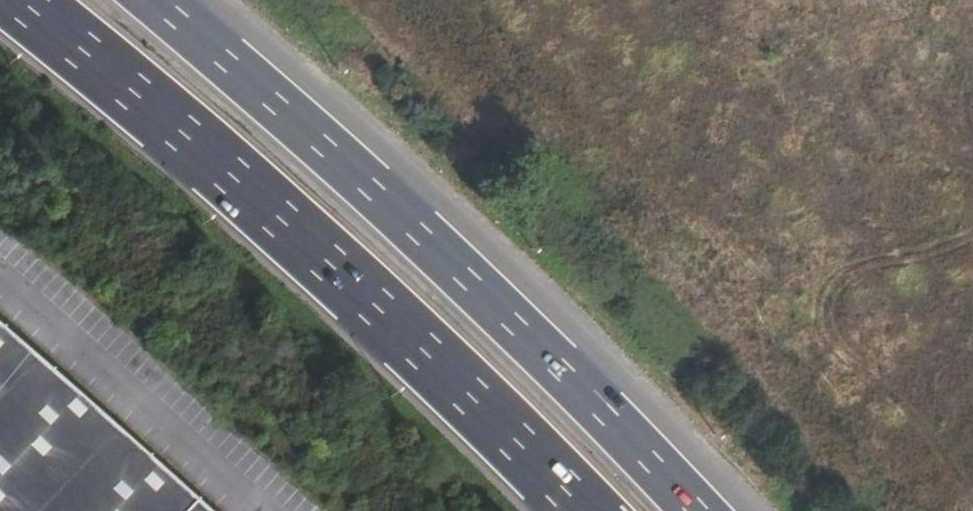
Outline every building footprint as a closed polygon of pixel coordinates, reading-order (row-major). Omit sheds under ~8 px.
[(149,460),(0,328),(0,510),(204,510),(149,460)]
